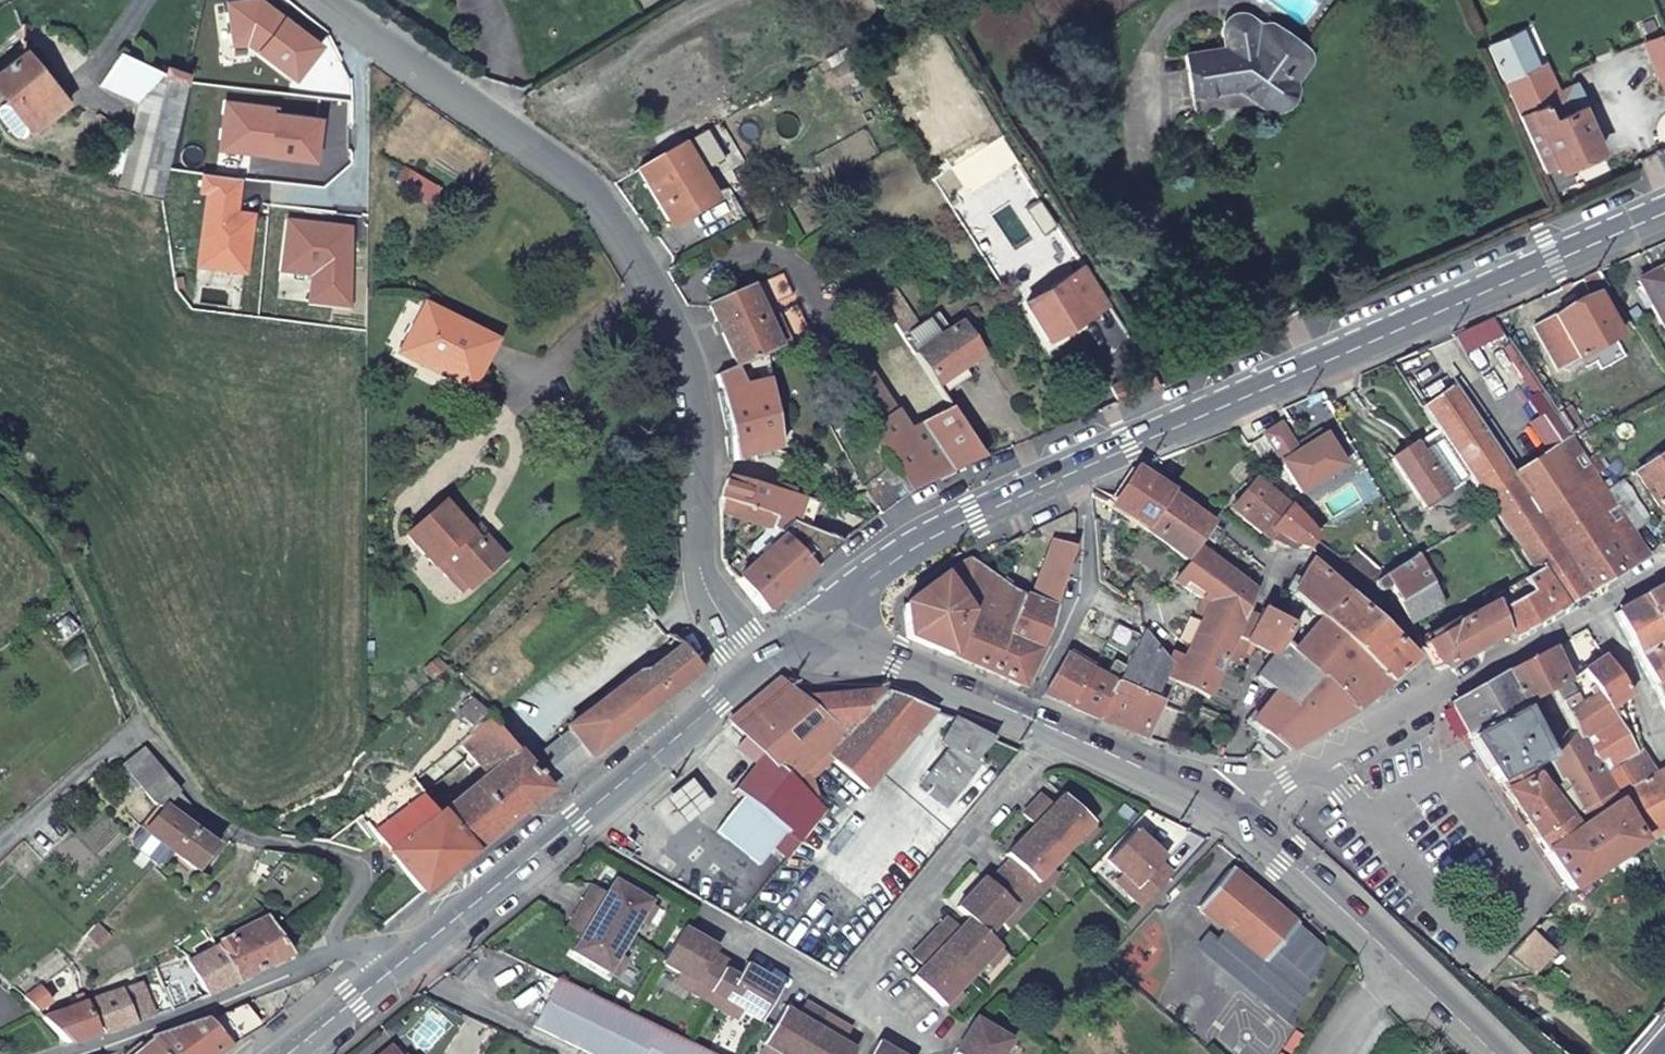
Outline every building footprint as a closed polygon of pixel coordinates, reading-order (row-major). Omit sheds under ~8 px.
[(275,0),(233,0),(237,26),(253,24),(268,35),(263,42),(299,69),(323,36),(275,0)] [(1279,110),(1298,99),(1293,74),(1305,74),(1313,65),(1312,54),(1275,22),(1271,27),(1268,24),(1261,18),(1254,15),(1249,14),(1242,17),(1236,22),(1232,28),(1234,45),(1192,53),(1194,96),(1242,89),(1256,101),(1279,110)] [(37,130),(68,103),(46,78),(59,68),(25,31),(0,49),(0,64),(0,65),(0,89),(37,130)] [(1642,47),(1658,80),(1664,77),(1664,37),(1642,47)] [(115,182),(160,193),(190,68),(120,42),(101,78),(149,96),(115,182)] [(865,60),(856,46),(836,58),(845,73),(865,60)] [(1514,102),(1554,83),(1545,61),(1503,78),(1514,102)] [(1556,89),(1554,83),(1514,102),(1545,171),(1545,173),(1549,172),(1557,190),(1577,181),(1570,166),(1601,152),(1571,83),(1556,89)] [(281,100),(231,94),(227,132),(268,136),(267,144),(319,150),(323,110),(280,105),(281,100)] [(703,130),(639,168),(671,225),(715,200),(697,169),(718,156),(703,130)] [(244,169),(209,165),(207,182),(214,183),(205,256),(251,261),(257,205),(240,203),(244,169)] [(408,187),(433,204),(444,186),(420,169),(408,187)] [(328,216),(294,213),(288,260),(319,263),(316,291),(354,295),(354,225),(327,222),(328,216)] [(1106,301),(1084,262),(1069,272),(1047,287),(1026,301),(1049,339),(1106,301)] [(1662,335),(1664,334),(1664,267),(1635,281),(1662,335)] [(888,269),(869,280),(934,385),(984,356),(963,324),(934,341),(888,269)] [(1605,290),(1594,273),(1580,279),(1590,297),(1593,296),(1605,290)] [(744,285),(736,289),(768,343),(775,338),(744,285)] [(736,289),(704,307),(736,363),(768,343),(736,289)] [(1593,296),(1590,297),(1532,328),(1555,370),(1617,339),(1593,296)] [(430,307),(406,352),(429,364),(431,360),(476,382),(497,342),(430,307)] [(736,363),(717,374),(721,395),(728,436),(726,437),(730,464),(780,447),(768,381),(745,386),(736,363)] [(866,427),(895,410),(868,364),(839,379),(866,427)] [(1114,401),(1154,383),(1145,368),(1107,386),(1114,401)] [(1553,610),(1648,556),(1631,531),(1615,507),(1595,476),(1585,463),(1569,438),(1507,477),(1448,388),(1418,409),(1433,432),(1439,441),(1465,479),(1480,500),(1486,496),(1537,572),(1530,576),(1487,602),(1506,632),(1512,640),(1554,614),(1553,610)] [(905,492),(980,459),(948,407),(906,428),(895,410),(866,427),(888,464),(905,492)] [(1279,422),(1263,431),(1297,491),(1341,465),(1324,434),(1296,450),(1279,422)] [(1439,441),(1433,432),(1410,445),(1417,454),(1439,441)] [(1417,454),(1410,445),(1390,457),(1422,505),(1465,479),(1439,441),(1417,454)] [(1663,514),(1664,513),(1664,452),(1634,471),(1663,514)] [(1595,457),(1585,463),(1595,476),(1605,470),(1595,457)] [(879,512),(905,492),(888,464),(862,484),(879,512)] [(1108,506),(1139,527),(1170,490),(1133,472),(1108,506)] [(719,497),(791,524),(802,493),(795,490),(791,498),(777,495),(778,489),(725,476),(719,497)] [(1308,542),(1318,532),(1292,500),(1255,476),(1253,479),(1232,505),(1274,531),(1279,525),(1296,537),(1308,542)] [(1170,490),(1139,527),(1181,557),(1207,532),(1217,539),(1226,529),(1184,498),(1170,490)] [(763,612),(843,544),(791,524),(719,497),(719,512),(773,533),(762,544),(767,551),(736,577),(763,612)] [(1630,497),(1615,507),(1631,531),(1646,522),(1630,497)] [(444,502),(408,534),(434,564),(442,557),(469,587),(503,558),(484,535),(479,540),(471,531),(444,502)] [(1046,545),(1032,610),(1032,611),(1049,619),(1070,548),(1072,513),(1033,531),(1046,545)] [(476,527),(471,531),(479,540),(484,535),(476,527)] [(1253,590),(1256,583),(1201,544),(1173,571),(1204,598),(1171,675),(1201,690),(1213,696),(1228,655),(1240,626),(1247,606),(1253,590)] [(1299,584),(1325,611),(1350,589),(1317,554),(1299,584)] [(1430,581),(1415,556),(1385,575),(1396,595),(1398,600),(1430,581)] [(442,557),(434,564),(460,595),(469,587),(442,557)] [(966,615),(964,621),(1005,639),(1026,606),(967,563),(956,567),(943,577),(966,615)] [(966,615),(943,577),(906,605),(908,638),(949,654),(964,621),(966,615)] [(1398,600),(1410,623),(1443,605),(1430,581),(1398,600)] [(1299,584),(1287,606),(1297,611),(1269,649),(1276,654),(1352,714),(1386,685),(1320,616),(1325,611),(1299,584)] [(1615,613),(1657,684),(1664,681),(1664,585),(1615,613)] [(1350,589),(1325,611),(1320,616),(1386,685),(1415,659),(1350,589)] [(1261,613),(1247,606),(1240,626),(1253,637),(1269,649),(1297,611),(1287,606),(1269,597),(1261,613)] [(1444,670),(1501,635),(1487,602),(1484,597),(1465,619),(1432,638),(1430,633),(1418,641),(1435,667),(1444,670)] [(1032,611),(1032,610),(1026,606),(1005,639),(964,621),(949,654),(960,658),(1018,685),(1045,631),(1049,619),(1032,611)] [(1114,683),(1149,699),(1161,670),(1164,666),(1149,628),(1148,622),(1139,636),(1135,634),(1132,641),(1134,643),(1126,658),(1118,670),(1116,669),(1114,673),(1117,674),(1114,683)] [(1253,637),(1240,626),(1228,655),(1243,661),(1253,637)] [(696,673),(675,645),(661,655),(636,675),(633,671),(567,726),(569,729),(526,764),(549,791),(696,673)] [(1451,702),(1469,737),(1519,708),(1550,689),(1568,679),(1550,649),(1506,670),(1451,702)] [(1113,652),(1107,667),(1116,669),(1118,670),(1126,658),(1113,652)] [(1273,761),(1352,714),(1276,654),(1261,676),(1278,691),(1255,726),(1264,735),(1259,740),(1261,743),(1258,746),(1273,761)] [(1071,707),(1091,665),(1093,661),(1090,661),(1089,664),(1063,655),(1039,695),(1071,707)] [(1601,773),(1641,752),(1617,709),(1636,696),(1607,657),(1568,679),(1550,689),(1575,731),(1601,773)] [(1116,669),(1107,667),(1105,670),(1091,665),(1071,707),(1098,718),(1114,683),(1117,674),(1114,673),(1116,669)] [(1171,669),(1164,666),(1161,670),(1169,674),(1171,669)] [(1149,699),(1114,683),(1098,718),(1140,735),(1160,703),(1185,713),(1197,704),(1201,690),(1171,675),(1169,674),(1161,670),(1149,699)] [(781,679),(730,720),(745,736),(735,745),(755,763),(732,789),(742,795),(743,796),(788,825),(803,835),(825,807),(814,798),(819,795),(812,773),(807,766),(823,751),(884,691),(882,689),(801,698),(781,679)] [(1657,684),(1664,698),(1664,681),(1657,684)] [(932,709),(884,691),(823,751),(864,789),(865,788),(892,807),(899,799),(889,791),(886,795),(870,783),(932,709)] [(1469,737),(1499,783),(1529,766),(1549,755),(1519,708),(1469,737)] [(506,739),(486,717),(408,779),(422,794),(466,759),(473,766),(506,739)] [(992,738),(954,719),(941,742),(948,744),(976,757),(998,736),(994,734),(992,738)] [(1613,798),(1655,776),(1646,750),(1641,752),(1601,773),(1575,731),(1552,754),(1563,781),(1545,791),(1529,766),(1499,783),(1535,840),(1613,798)] [(900,799),(899,799),(931,823),(961,791),(1001,737),(998,736),(976,757),(948,744),(900,799)] [(515,750),(506,739),(473,766),(481,778),(515,750)] [(215,827),(145,746),(124,764),(160,807),(133,837),(134,844),(156,863),(169,847),(173,851),(193,868),(223,835),(215,827)] [(526,764),(515,750),(481,778),(438,813),(471,854),(549,791),(526,764)] [(1655,776),(1613,798),(1637,846),(1646,840),(1664,831),(1664,794),(1655,776)] [(422,794),(408,779),(359,818),(373,835),(377,839),(388,854),(395,861),(422,894),(471,854),(438,813),(435,815),(422,794)] [(659,802),(676,824),(706,802),(689,780),(659,802)] [(788,825),(743,796),(719,831),(765,861),(788,825)] [(1034,824),(1063,851),(1076,837),(1088,826),(1091,821),(1061,796),(1047,809),(1036,797),(1022,812),(1034,824)] [(1637,846),(1613,798),(1535,840),(1569,892),(1637,846)] [(1099,829),(1091,821),(1088,826),(1076,837),(1084,845),(1099,829)] [(1043,889),(1034,882),(1049,866),(1063,851),(1034,824),(1005,854),(1013,861),(1001,873),(1031,902),(1043,889)] [(1141,910),(1168,883),(1156,870),(1164,863),(1137,836),(1108,863),(1122,877),(1135,891),(1129,898),(1141,910)] [(229,840),(218,851),(229,861),(244,842),(229,840)] [(169,847),(156,863),(164,862),(173,851),(169,847)] [(967,917),(984,935),(997,921),(1011,906),(1019,914),(1031,902),(1001,873),(990,884),(966,861),(940,892),(967,917)] [(1057,874),(1049,866),(1034,882),(1043,889),(1057,874)] [(1230,873),(1199,910),(1226,933),(1216,944),(1268,990),(1259,1000),(1289,1026),(1324,954),(1296,931),(1297,929),(1230,873)] [(1114,883),(1129,898),(1135,891),(1122,877),(1114,883)] [(580,906),(629,935),(639,918),(650,901),(616,880),(606,897),(591,888),(580,906)] [(660,906),(650,901),(639,918),(649,924),(660,906)] [(573,949),(608,970),(619,952),(629,935),(580,906),(570,923),(584,932),(573,949)] [(1005,928),(1019,914),(1011,906),(997,921),(1005,928)] [(206,992),(289,953),(269,917),(187,954),(206,992)] [(942,920),(925,939),(968,976),(981,963),(996,947),(984,935),(967,917),(953,931),(942,920)] [(96,921),(80,941),(85,946),(79,951),(84,955),(108,931),(96,921)] [(697,981),(691,991),(708,1001),(709,999),(729,966),(714,958),(720,949),(687,929),(666,963),(680,971),(697,981)] [(1268,990),(1216,944),(1205,935),(1196,945),(1259,1000),(1268,990)] [(1546,950),(1529,935),(1505,961),(1525,974),(1546,950)] [(953,991),(968,976),(925,939),(914,951),(926,964),(912,979),(939,1006),(953,991)] [(996,947),(981,963),(988,969),(1003,953),(996,947)] [(619,952),(608,970),(617,975),(627,958),(619,952)] [(729,966),(709,999),(721,1005),(726,997),(746,1009),(763,1019),(783,986),(747,965),(742,974),(729,966)] [(697,981),(680,971),(675,981),(691,991),(697,981)] [(17,976),(10,980),(35,1005),(51,994),(37,980),(28,987),(17,976)] [(558,977),(534,1026),(592,1053),(715,1053),(558,977)] [(93,996),(103,1028),(155,1013),(144,980),(93,996)] [(961,998),(953,991),(939,1006),(947,1012),(961,998)] [(41,1011),(66,1037),(98,1029),(88,997),(41,1011)] [(152,1039),(164,1053),(215,1053),(259,1017),(260,1017),(244,997),(243,997),(204,1019),(153,1038),(152,1039)] [(741,1017),(746,1009),(726,997),(721,1005),(741,1017)] [(766,1041),(784,1052),(787,1053),(805,1053),(828,1014),(811,1004),(802,1018),(786,1009),(766,1041)] [(828,1014),(805,1053),(852,1053),(855,1049),(838,1039),(846,1025),(828,1014)] [(1000,1053),(1010,1037),(975,1016),(954,1051),(959,1053),(1000,1053)] [(152,1039),(129,1053),(164,1053),(152,1039)] [(766,1041),(759,1052),(764,1053),(783,1053),(784,1052),(766,1041)] [(880,1043),(873,1053),(901,1053),(880,1043)] [(391,1046),(380,1053),(397,1053),(391,1046)]
